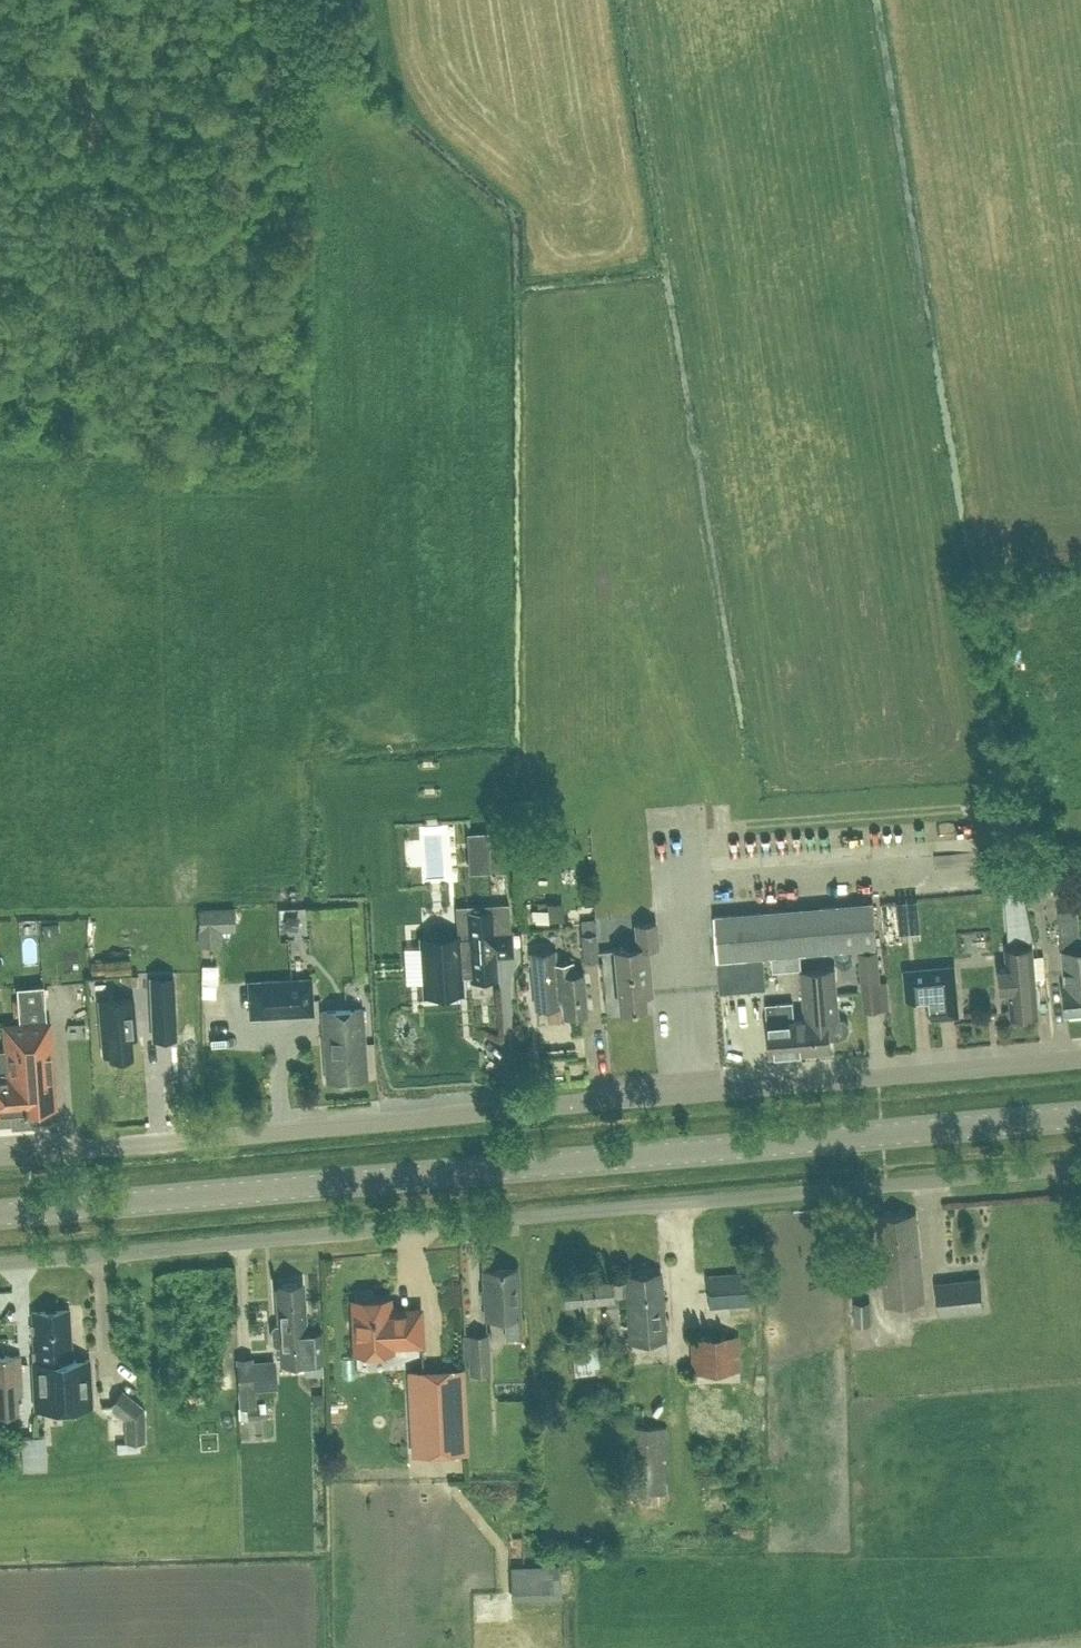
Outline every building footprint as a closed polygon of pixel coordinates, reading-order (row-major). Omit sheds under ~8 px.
[(485,831),(467,832),(469,870),(487,869),(485,831)] [(328,845),(346,845),(346,833),(328,833),(328,845)] [(763,955),(876,946),(872,899),(713,912),(720,990),(766,986),(763,955)] [(563,920),(563,901),(546,901),(547,921),(563,920)] [(197,931),(197,946),(222,945),(221,931),(234,931),(233,906),(197,908),(198,931),(197,931)] [(1061,947),(1064,981),(1066,1012),(1080,1010),(1080,948),(1080,946),(1077,908),(1058,910),(1061,947)] [(495,977),(493,955),(512,954),(510,930),(492,931),(491,909),(466,910),(468,938),(457,939),(457,937),(421,939),(425,993),(460,991),(459,974),(470,973),(470,979),(495,977)] [(602,958),(601,949),(600,932),(595,932),(593,918),(580,919),(581,934),(580,934),(582,959),(602,958)] [(646,945),(655,944),(654,921),(634,923),(635,946),(601,949),(602,958),(602,962),(615,961),(616,970),(615,970),(618,1008),(644,1005),(643,993),(650,992),(646,945)] [(1011,1014),(1022,1013),(1024,1016),(1031,1015),(1032,1012),(1037,1012),(1034,974),(1031,944),(1005,946),(1007,965),(999,966),(1001,989),(1009,988),(1011,1014)] [(562,1012),(585,1010),(581,968),(571,969),(570,958),(553,959),(552,947),(530,949),(534,1006),(562,1003),(562,1012)] [(861,981),(879,980),(876,949),(859,950),(861,981)] [(1036,953),(1037,975),(1047,975),(1046,952),(1036,953)] [(130,972),(129,958),(104,960),(104,961),(90,962),(91,975),(130,972)] [(958,1014),(955,984),(953,965),(935,967),(905,970),(907,999),(929,997),(931,1017),(958,1014)] [(813,1015),(816,1048),(830,1047),(829,1036),(840,1035),(846,1033),(849,1028),(848,1021),(844,1017),(838,1016),(834,967),(801,969),(805,1016),(813,1015)] [(76,978),(60,979),(63,1024),(79,1023),(76,978)] [(171,978),(149,979),(150,1039),(172,1039),(171,978)] [(309,979),(249,982),(251,1014),(295,1012),(310,1011),(310,1002),(309,979)] [(19,1022),(18,1022),(20,1047),(28,1047),(29,1066),(21,1067),(24,1108),(54,1106),(48,1020),(45,1020),(43,984),(16,986),(19,1022)] [(813,1015),(805,1016),(792,1017),(790,1000),(766,1002),(767,1019),(769,1052),(816,1048),(813,1015)] [(109,1055),(132,1053),(130,1035),(136,1035),(133,1001),(98,1002),(102,1053),(108,1052),(109,1055)] [(326,1078),(367,1076),(363,1007),(321,1010),(326,1078)] [(24,1108),(21,1067),(29,1066),(28,1047),(20,1047),(18,1022),(4,1023),(6,1049),(0,1050),(0,1111),(1,1110),(24,1108)] [(886,1303),(924,1299),(915,1212),(876,1216),(886,1303)] [(484,1316),(519,1314),(516,1266),(481,1268),(484,1316)] [(708,1306),(752,1302),(749,1269),(705,1273),(708,1306)] [(611,1294),(624,1293),(628,1339),(665,1336),(660,1272),(623,1275),(623,1280),(610,1281),(610,1279),(562,1283),(564,1303),(574,1302),(575,1309),(586,1308),(586,1301),(606,1300),(606,1304),(612,1303),(611,1294)] [(939,1314),(984,1310),(981,1277),(936,1281),(939,1314)] [(275,1300),(277,1323),(274,1323),(271,1326),(272,1340),(275,1343),(278,1343),(280,1361),(303,1360),(304,1371),(326,1369),(324,1338),(311,1338),(311,1330),(305,1330),(303,1298),(300,1299),(299,1280),(278,1282),(279,1300),(275,1300)] [(421,1343),(419,1306),(389,1307),(389,1296),(371,1297),(368,1291),(354,1292),(352,1298),(350,1298),(353,1350),(372,1350),(373,1353),(389,1353),(390,1349),(391,1349),(391,1344),(421,1343)] [(854,1322),(870,1321),(869,1299),(853,1300),(854,1322)] [(34,1359),(70,1358),(68,1307),(32,1308),(34,1359)] [(487,1332),(461,1333),(463,1356),(467,1356),(468,1372),(489,1371),(487,1332)] [(691,1370),(739,1369),(738,1333),(690,1336),(691,1370)] [(574,1372),(607,1368),(604,1343),(571,1347),(574,1372)] [(22,1393),(19,1352),(0,1353),(0,1413),(17,1412),(16,1393),(22,1393)] [(89,1357),(70,1358),(34,1359),(31,1359),(33,1406),(91,1404),(89,1357)] [(117,1365),(133,1380),(141,1372),(124,1357),(117,1365)] [(255,1387),(275,1385),(272,1359),(237,1362),(239,1388),(255,1387)] [(465,1450),(461,1367),(408,1370),(412,1453),(465,1450)] [(256,1406),(255,1387),(239,1388),(240,1407),(238,1407),(239,1418),(259,1417),(258,1406),(256,1406)] [(144,1407),(121,1388),(107,1406),(123,1420),(124,1441),(139,1441),(145,1441),(144,1407)] [(312,1407),(323,1407),(322,1392),(312,1392),(312,1407)] [(665,1491),(666,1425),(624,1424),(623,1491),(632,1491),(632,1503),(650,1503),(651,1491),(665,1491)] [(20,1459),(34,1458),(33,1435),(19,1436),(20,1459)] [(140,1450),(139,1441),(124,1441),(116,1441),(116,1451),(140,1450)] [(510,1600),(560,1597),(558,1564),(509,1566),(510,1600)]
